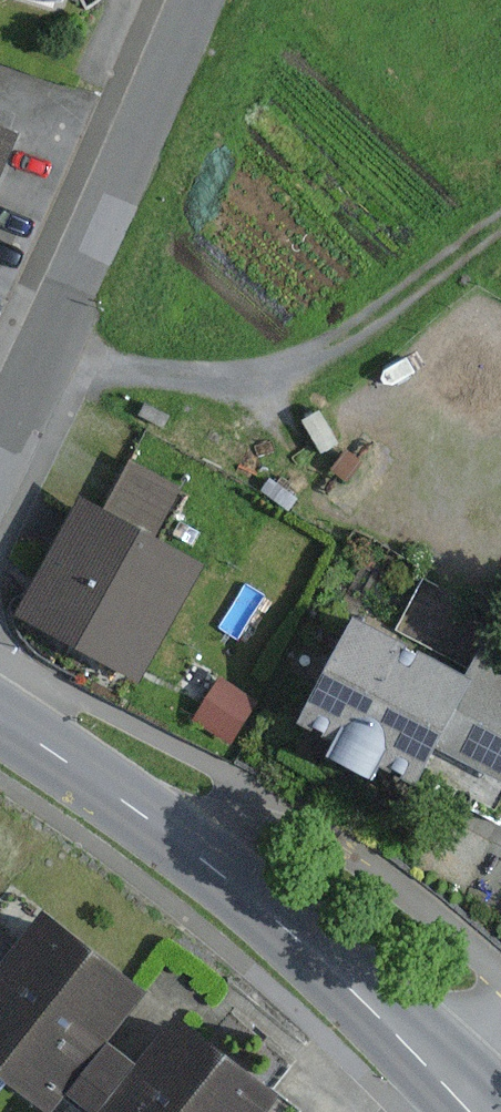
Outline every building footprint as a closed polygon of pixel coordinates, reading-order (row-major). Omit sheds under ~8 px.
[(142,683),(207,564),(156,536),(182,488),(131,460),(105,509),(81,496),(16,615),(142,683)] [(497,623),(499,617),(423,577),(395,631),(469,670),(467,676),(355,617),(299,723),(335,742),(328,755),(373,779),(380,764),(417,784),(436,748),(500,782),(500,625),(497,623)] [(258,700),(220,676),(193,721),(231,744),(258,700)] [(45,908),(0,966),(0,1076),(46,1111),(55,1111),(71,1092),(97,1111),(105,1111),(140,1064),(111,1041),(151,990),(45,908)] [(140,1064),(105,1111),(262,1111),(278,1090),(175,1016),(140,1064)]
